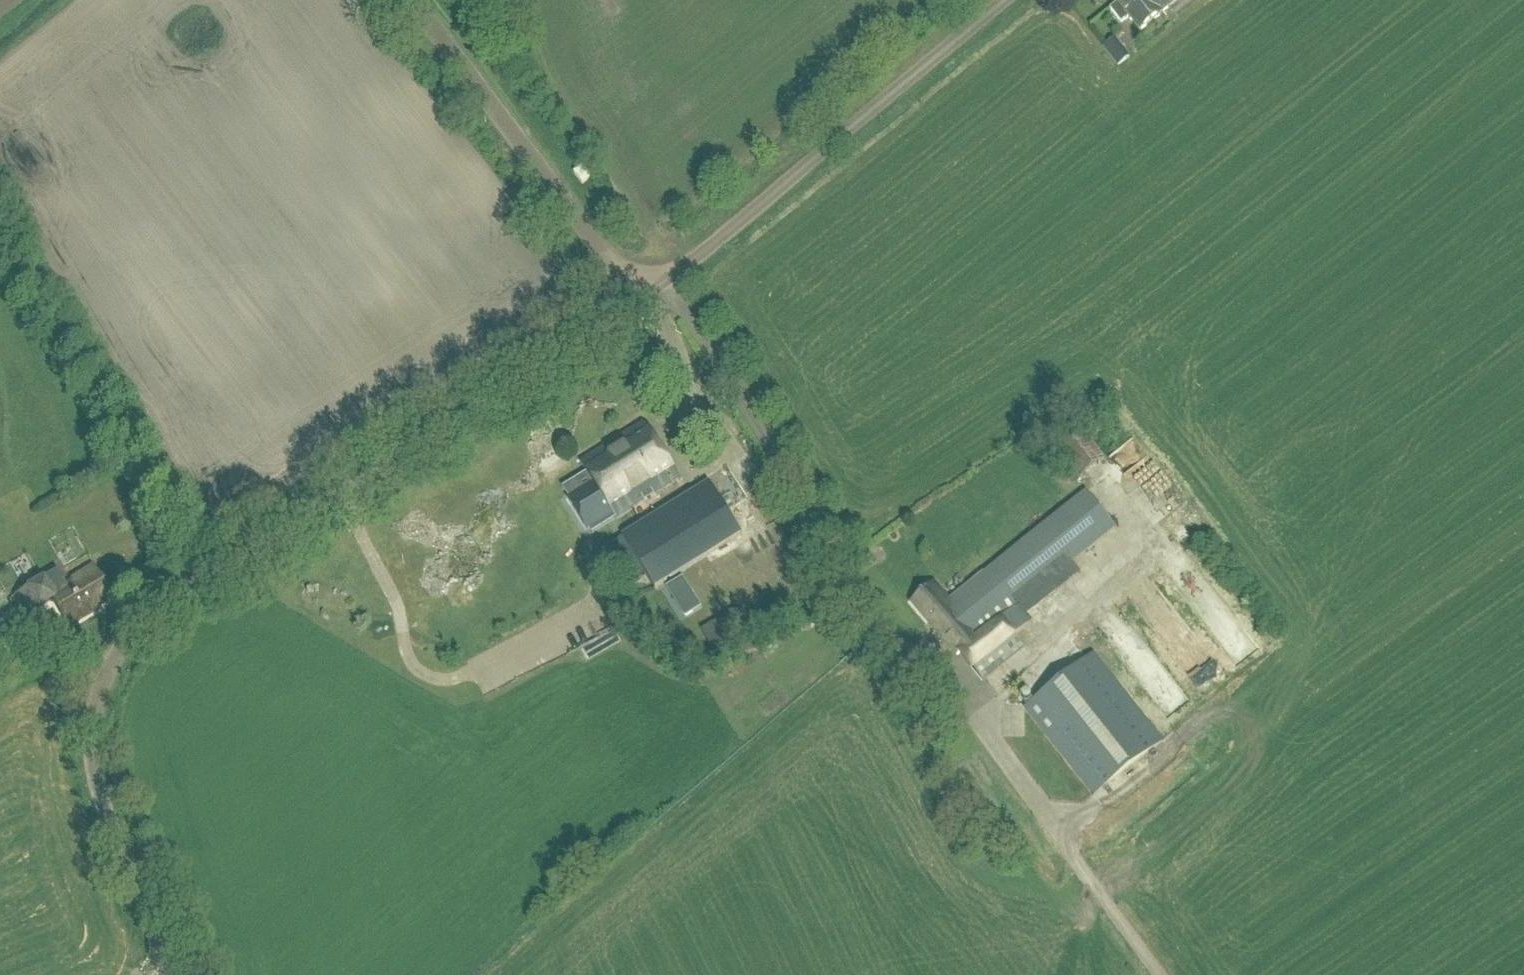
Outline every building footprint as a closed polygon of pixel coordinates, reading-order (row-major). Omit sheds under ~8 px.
[(1118,5),(1111,11),(1122,25),(1129,19),(1140,33),(1163,15),(1162,15),(1182,0),(1114,0),(1118,5)] [(1121,62),(1136,51),(1147,44),(1135,27),(1109,46),(1121,62)] [(583,186),(591,180),(582,169),(575,175),(583,186)] [(616,520),(680,480),(644,424),(581,464),(595,486),(569,502),(588,532),(614,516),(616,520)] [(561,490),(580,478),(569,460),(550,473),(561,490)] [(621,539),(655,592),(741,538),(708,485),(621,539)] [(1085,491),(983,576),(979,570),(969,577),(974,584),(950,604),(934,585),(912,604),(958,657),(960,655),(982,682),(1024,649),(1015,637),(1030,625),(1016,608),(1115,527),(1085,491)] [(1199,603),(1196,606),(1242,667),(1261,653),(1187,554),(1171,566),(1199,603)] [(53,572),(59,583),(78,574),(73,562),(53,572)] [(97,608),(110,600),(91,568),(75,578),(76,580),(50,595),(42,581),(15,597),(26,616),(53,601),(68,628),(99,610),(97,608)] [(4,592),(9,579),(1,569),(0,570),(0,592),(4,592)] [(1209,689),(1229,673),(1172,604),(1153,620),(1209,689)] [(711,647),(749,625),(739,609),(702,631),(711,647)] [(1094,800),(1165,744),(1096,656),(1024,711),(1094,800)] [(1160,694),(1164,707),(1183,701),(1179,688),(1160,694)]
